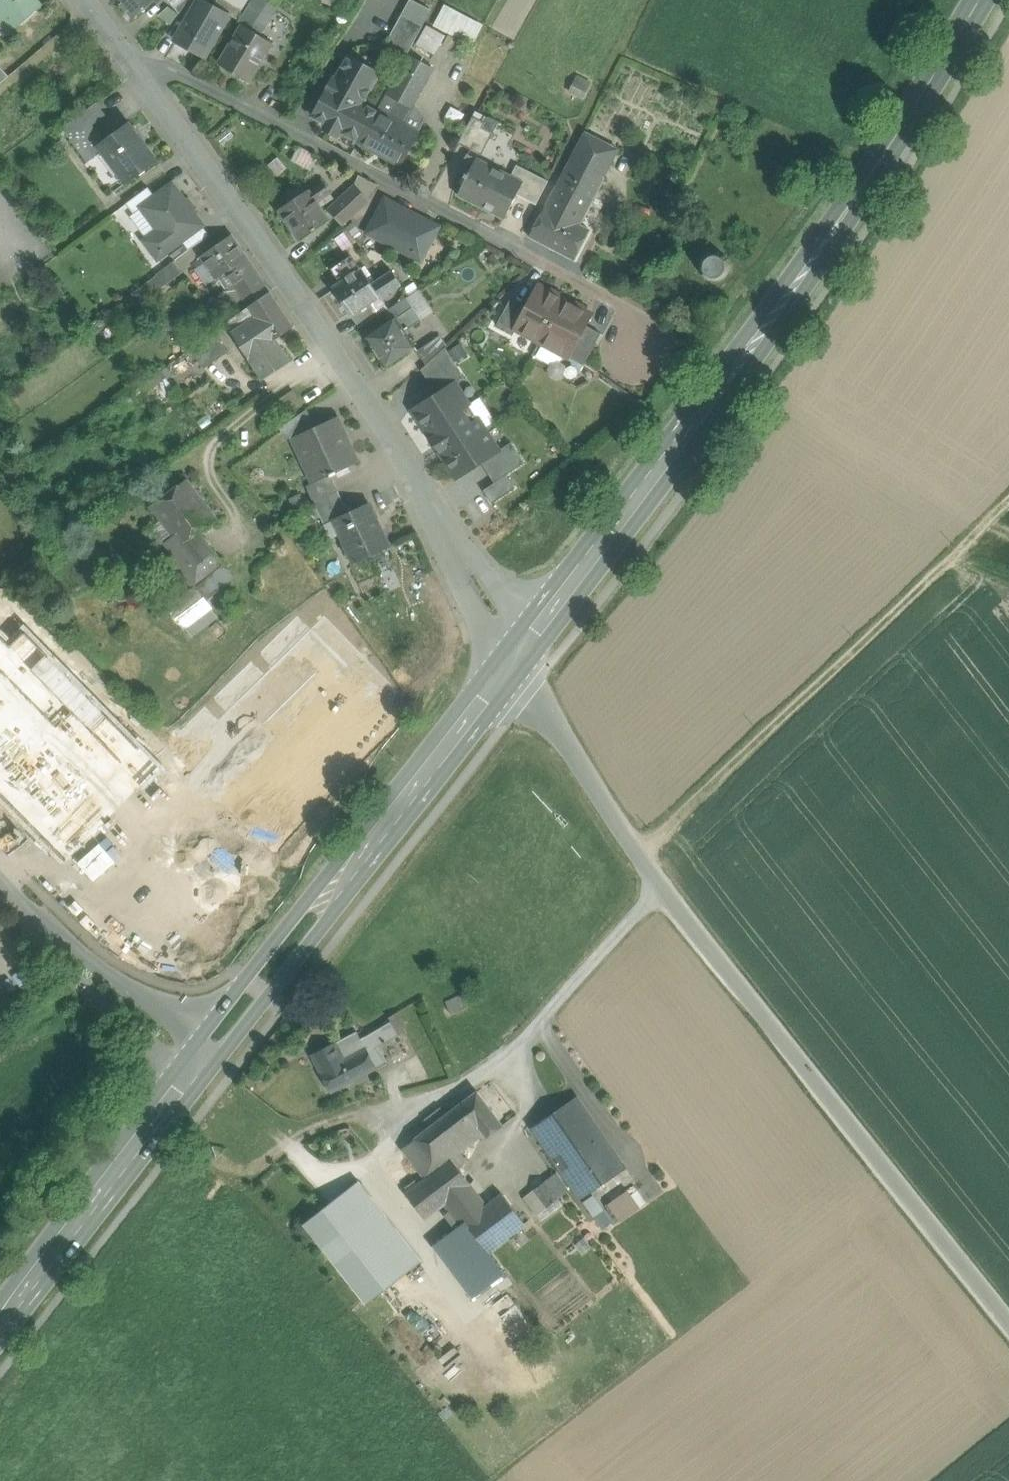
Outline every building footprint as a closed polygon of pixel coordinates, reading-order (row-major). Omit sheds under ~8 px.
[(8,36),(42,6),(37,0),(0,0),(0,25),(8,36)] [(133,18),(155,0),(117,0),(133,18)] [(178,13),(187,0),(169,0),(178,13)] [(175,42),(204,58),(230,14),(205,0),(199,0),(175,42)] [(242,10),(248,0),(227,0),(242,10)] [(258,0),(254,0),(242,20),(244,21),(242,24),(274,44),(280,32),(273,29),(275,24),(260,15),(266,6),(258,0)] [(275,24),(285,9),(271,0),(258,0),(266,6),(260,15),(275,24)] [(423,26),(432,9),(415,0),(409,0),(402,14),(423,26)] [(444,4),(433,27),(451,37),(471,47),(483,24),(444,4)] [(423,26),(402,14),(382,50),(403,61),(423,26)] [(274,44),(242,24),(218,63),(250,83),(274,44)] [(422,35),(440,45),(445,48),(451,37),(433,27),(429,25),(422,35)] [(440,45),(422,35),(418,44),(435,54),(440,45)] [(433,68),(409,54),(386,95),(411,108),(412,106),(433,68)] [(379,73),(348,57),(336,80),(333,78),(325,94),(326,95),(314,117),(327,124),(326,126),(327,130),(335,134),(339,133),(340,131),(360,142),(376,111),(362,104),(379,73)] [(9,77),(0,66),(0,85),(9,77)] [(577,76),(569,92),(583,99),(591,83),(577,76)] [(411,108),(386,95),(377,112),(376,111),(360,142),(402,165),(419,134),(418,134),(425,121),(412,106),(411,108)] [(474,117),(460,143),(472,149),(485,123),(474,117)] [(158,161),(129,123),(105,141),(99,145),(103,151),(127,183),(158,161)] [(485,123),(472,149),(482,155),(496,128),(485,123)] [(92,124),(72,140),(80,151),(100,135),(92,124)] [(600,138),(586,131),(573,156),(587,163),(600,138)] [(100,135),(80,151),(88,162),(103,151),(99,145),(105,141),(100,135)] [(600,138),(587,163),(604,172),(617,147),(600,138)] [(511,176),(467,154),(458,171),(465,175),(465,176),(467,177),(458,195),(505,218),(517,194),(524,182),(523,181),(511,176)] [(573,156),(546,207),(578,224),(604,172),(587,163),(573,156)] [(529,170),(517,164),(511,176),(523,181),(529,170)] [(549,180),(529,170),(523,181),(524,182),(517,194),(537,204),(549,180)] [(309,190),(280,209),(301,240),(330,220),(318,202),(331,193),(323,181),(310,190),(309,190)] [(202,226),(172,184),(155,197),(142,207),(142,208),(159,231),(145,242),(157,259),(181,242),(201,227),(202,226)] [(149,187),(127,203),(134,214),(142,208),(142,207),(155,197),(149,187)] [(354,187),(331,210),(343,223),(367,201),(354,187)] [(438,227),(386,200),(369,232),(398,247),(399,250),(407,254),(410,253),(421,259),(438,227)] [(578,224),(546,207),(530,236),(574,259),(589,230),(578,224)] [(201,227),(181,242),(184,246),(188,251),(208,237),(201,227)] [(232,234),(201,256),(217,279),(227,273),(248,258),(232,234)] [(184,246),(171,256),(175,261),(188,251),(184,246)] [(719,281),(731,267),(717,255),(705,269),(719,281)] [(248,258),(227,273),(235,285),(219,295),(227,308),(228,309),(244,298),(249,307),(271,292),(248,258)] [(175,262),(153,278),(161,289),(183,272),(175,262)] [(362,268),(333,288),(352,316),(353,315),(371,303),(380,297),(381,299),(402,285),(392,270),(372,284),(362,268)] [(139,305),(161,289),(153,278),(131,295),(139,305)] [(563,299),(539,286),(527,307),(516,328),(517,328),(540,341),(563,299)] [(271,292),(249,307),(256,317),(272,341),(275,339),(276,339),(294,326),(271,292)] [(527,307),(512,298),(497,325),(514,334),(517,328),(516,328),(527,307)] [(563,299),(540,341),(569,357),(586,325),(591,314),(563,299)] [(371,303),(353,315),(361,327),(379,315),(371,303)] [(396,318),(367,338),(385,366),(415,346),(405,332),(422,320),(413,307),(396,318)] [(256,317),(233,332),(263,379),(290,361),(276,339),(275,339),(272,341),(256,317)] [(601,334),(586,325),(569,357),(584,365),(601,334)] [(214,332),(191,349),(205,368),(228,352),(214,332)] [(418,351),(427,365),(445,348),(439,337),(418,351)] [(427,365),(421,370),(429,382),(456,365),(445,348),(427,365)] [(456,365),(429,382),(437,394),(454,383),(464,377),(456,365)] [(437,394),(414,409),(428,431),(468,404),(454,383),(437,394)] [(294,390),(277,401),(288,418),(305,407),(294,390)] [(468,404),(428,431),(444,456),(484,430),(468,404)] [(310,410),(288,421),(296,437),(318,427),(310,410)] [(296,437),(293,439),(313,482),(330,474),(355,462),(343,437),(347,435),(338,417),(318,427),(296,437)] [(484,430),(444,456),(458,478),(482,462),(499,451),(498,451),(484,430)] [(512,442),(498,451),(499,451),(482,462),(495,483),(525,463),(512,442)] [(313,482),(305,486),(313,502),(338,491),(330,474),(313,482)] [(218,519),(187,479),(151,506),(173,536),(166,542),(173,551),(169,554),(194,587),(225,564),(200,532),(218,519)] [(338,491),(313,502),(324,525),(332,521),(348,513),(338,491)] [(348,513),(332,521),(351,562),(385,546),(373,520),(377,519),(369,503),(348,513)] [(225,564),(194,587),(195,588),(205,601),(236,577),(225,564)] [(195,588),(171,606),(185,624),(209,606),(205,601),(195,588)] [(13,601),(1,589),(0,590),(0,615),(13,601)] [(79,668),(80,668),(78,666),(77,666),(63,651),(61,649),(46,634),(47,634),(44,632),(30,617),(28,615),(27,615),(13,601),(0,615),(0,709),(34,743),(51,760),(53,762),(62,771),(68,777),(67,777),(69,779),(70,779),(85,794),(84,794),(86,796),(88,794),(91,797),(100,788),(97,785),(100,781),(101,782),(103,779),(115,767),(117,765),(130,752),(132,750),(143,738),(145,737),(145,738),(147,736),(145,734),(144,734),(130,719),(130,718),(128,716),(127,717),(113,702),(111,699),(111,700),(96,685),(94,683),(79,668)] [(217,617),(209,606),(185,624),(193,635),(217,617)] [(0,709),(0,777),(0,776),(7,769),(8,769),(9,768),(9,767),(22,754),(34,743),(0,709)] [(145,737),(143,738),(153,748),(156,745),(147,736),(145,738),(145,737)] [(153,748),(143,738),(132,750),(130,752),(140,762),(175,797),(189,784),(153,748)] [(51,760),(34,743),(22,754),(50,783),(62,771),(53,762),(51,760)] [(88,794),(86,796),(96,806),(140,762),(130,752),(117,765),(115,767),(103,779),(101,782),(100,781),(97,785),(100,788),(91,797),(88,794)] [(461,995),(445,1001),(450,1013),(465,1007),(461,995)] [(391,1023),(372,1033),(379,1046),(398,1035),(391,1023)] [(357,1031),(336,1043),(345,1059),(366,1048),(368,1052),(379,1046),(372,1033),(361,1039),(357,1031)] [(336,1043),(313,1055),(322,1072),(345,1059),(336,1043)] [(379,1046),(368,1052),(377,1067),(388,1061),(379,1046)] [(345,1059),(322,1072),(333,1091),(377,1067),(368,1052),(366,1048),(345,1059)] [(478,1091),(454,1109),(477,1140),(484,1134),(487,1137),(503,1125),(478,1091)] [(622,1166),(577,1100),(537,1127),(582,1193),(622,1166)] [(441,1107),(425,1119),(431,1126),(447,1114),(441,1107)] [(431,1126),(416,1138),(439,1169),(450,1161),(457,1170),(471,1159),(464,1150),(477,1140),(454,1109),(447,1114),(431,1126)] [(439,1169),(416,1138),(403,1148),(426,1179),(439,1169)] [(426,1179),(407,1193),(427,1218),(443,1205),(459,1224),(435,1244),(473,1293),(504,1269),(490,1252),(525,1225),(499,1192),(483,1205),(457,1170),(450,1161),(439,1169),(426,1179)] [(555,1174),(525,1196),(538,1214),(569,1192),(555,1174)] [(420,1261),(358,1182),(305,1223),(366,1303),(420,1261)] [(628,1191),(609,1204),(622,1221),(640,1208),(628,1191)] [(603,1210),(604,1209),(594,1196),(584,1202),(594,1216),(603,1210)] [(604,1228),(612,1222),(603,1210),(594,1216),(604,1228)]
